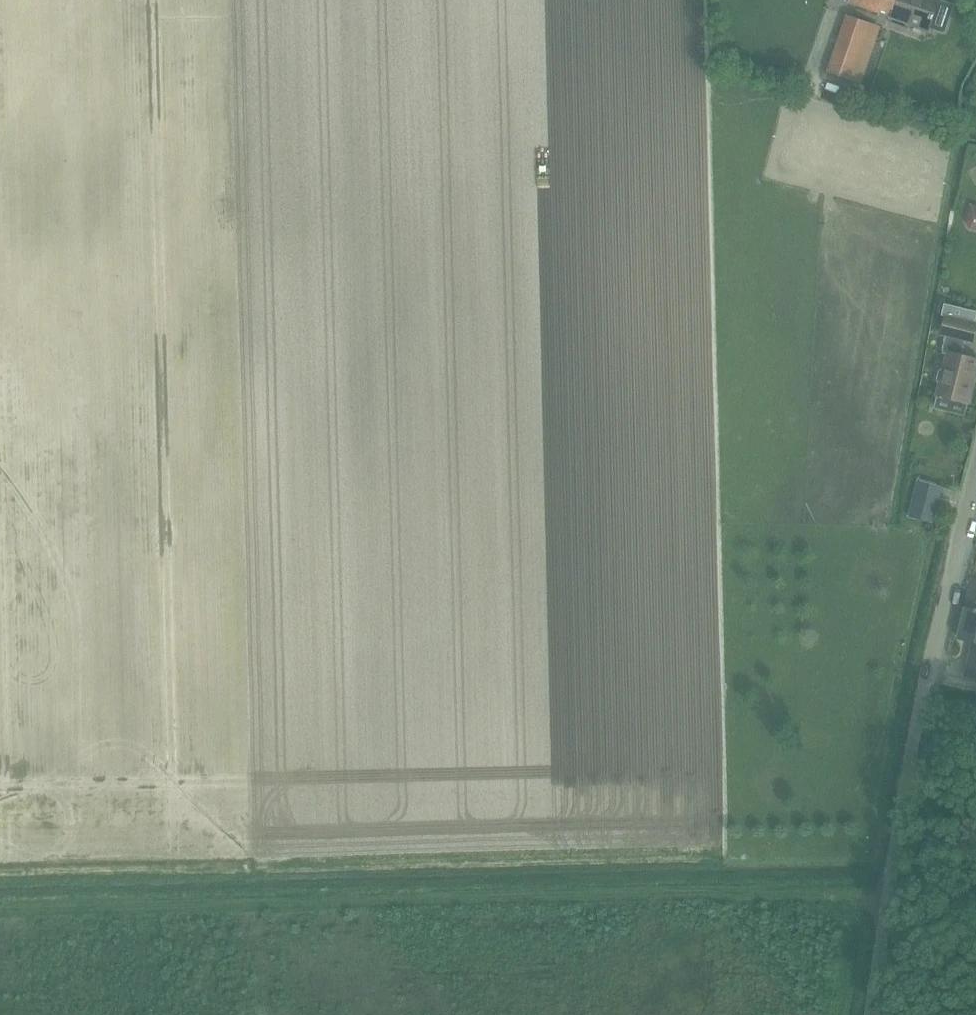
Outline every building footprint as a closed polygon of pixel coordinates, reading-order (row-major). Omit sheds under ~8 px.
[(849,2),(890,16),(889,20),(907,26),(909,21),(929,28),(939,0),(849,0),(849,2)] [(848,15),(828,72),(862,84),(882,27),(848,15)] [(967,222),(970,228),(975,230),(975,214),(969,212),(967,222)] [(945,316),(940,335),(946,337),(943,351),(946,352),(936,394),(969,402),(975,375),(975,359),(962,355),(966,340),(973,342),(975,332),(975,324),(945,316)] [(918,519),(933,522),(938,500),(924,497),(918,519)] [(965,607),(975,609),(975,579),(972,578),(965,607)] [(958,638),(975,642),(975,609),(965,607),(958,638)] [(972,661),(969,660),(966,676),(975,678),(975,644),(972,661)]
